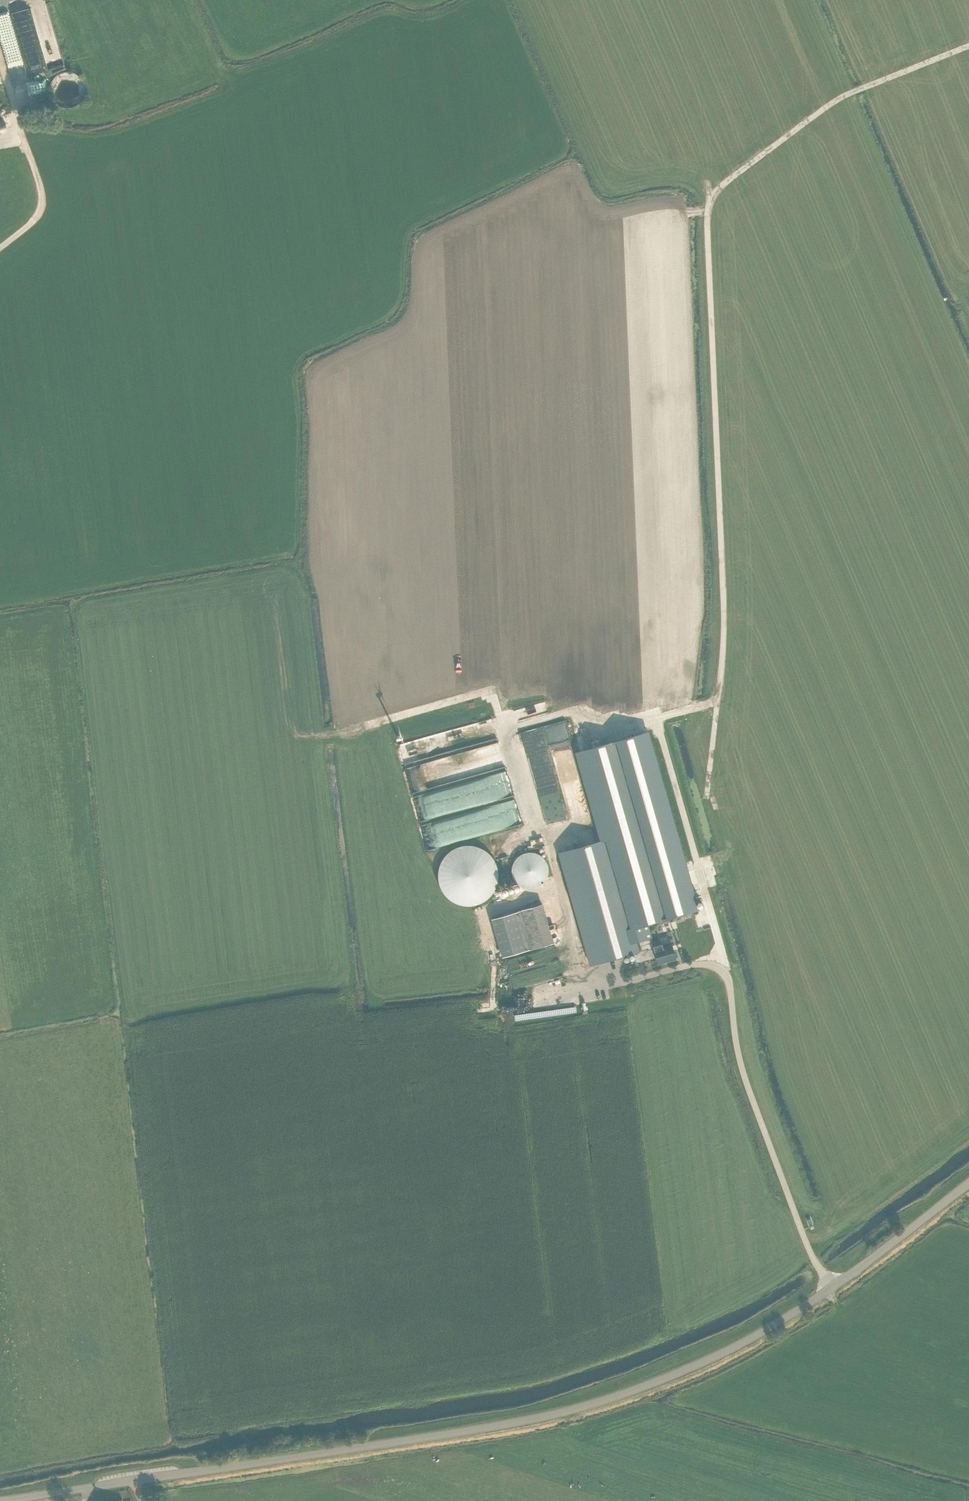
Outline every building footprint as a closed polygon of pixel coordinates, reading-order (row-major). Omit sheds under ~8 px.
[(62,52),(58,37),(41,41),(47,67),(64,63),(63,59),(57,60),(56,56),(57,56),(57,54),(62,52)] [(81,101),(83,99),(85,96),(86,92),(86,88),(85,84),(84,81),(82,78),(80,76),(77,74),(74,73),(71,72),(67,72),(63,72),(59,74),(55,77),(53,80),(51,84),(50,87),(50,91),(51,95),(52,98),(54,101),(57,104),(59,106),(62,107),(66,108),(68,108),(72,107),(76,106),(79,104),(81,101)] [(543,802),(561,798),(557,785),(553,786),(552,782),(539,785),(543,802)] [(565,807),(553,808),(553,805),(549,805),(550,818),(566,818),(565,807)] [(436,841),(460,835),(455,816),(439,821),(441,829),(434,831),(436,841)] [(634,952),(636,962),(656,956),(658,963),(676,959),(672,944),(663,947),(661,940),(653,942),(648,923),(669,918),(646,829),(560,852),(591,964),(634,952)] [(491,897),(498,882),(496,867),(489,853),(473,846),(465,848),(461,849),(463,849),(450,855),(455,857),(451,860),(449,865),(444,867),(440,876),(441,885),(448,899),(466,907),(476,905),(491,897)] [(523,853),(520,855),(517,857),(515,860),(513,863),(512,866),(512,870),(512,874),(513,877),(515,880),(517,883),(520,885),(523,887),(527,888),(530,888),(534,888),(537,887),(540,885),(543,883),(545,880),(547,877),(548,874),(548,870),(548,866),(547,863),(545,860),(543,857),(540,855),(537,853),(534,852),(530,852),(527,852),(523,853)] [(543,904),(517,911),(529,950),(554,943),(543,904)] [(525,950),(514,912),(491,919),(502,957),(525,950)] [(531,967),(511,971),(514,985),(550,978),(548,965),(542,966),(543,970),(532,972),(531,967)] [(809,1229),(812,1237),(817,1235),(814,1227),(809,1229)]
